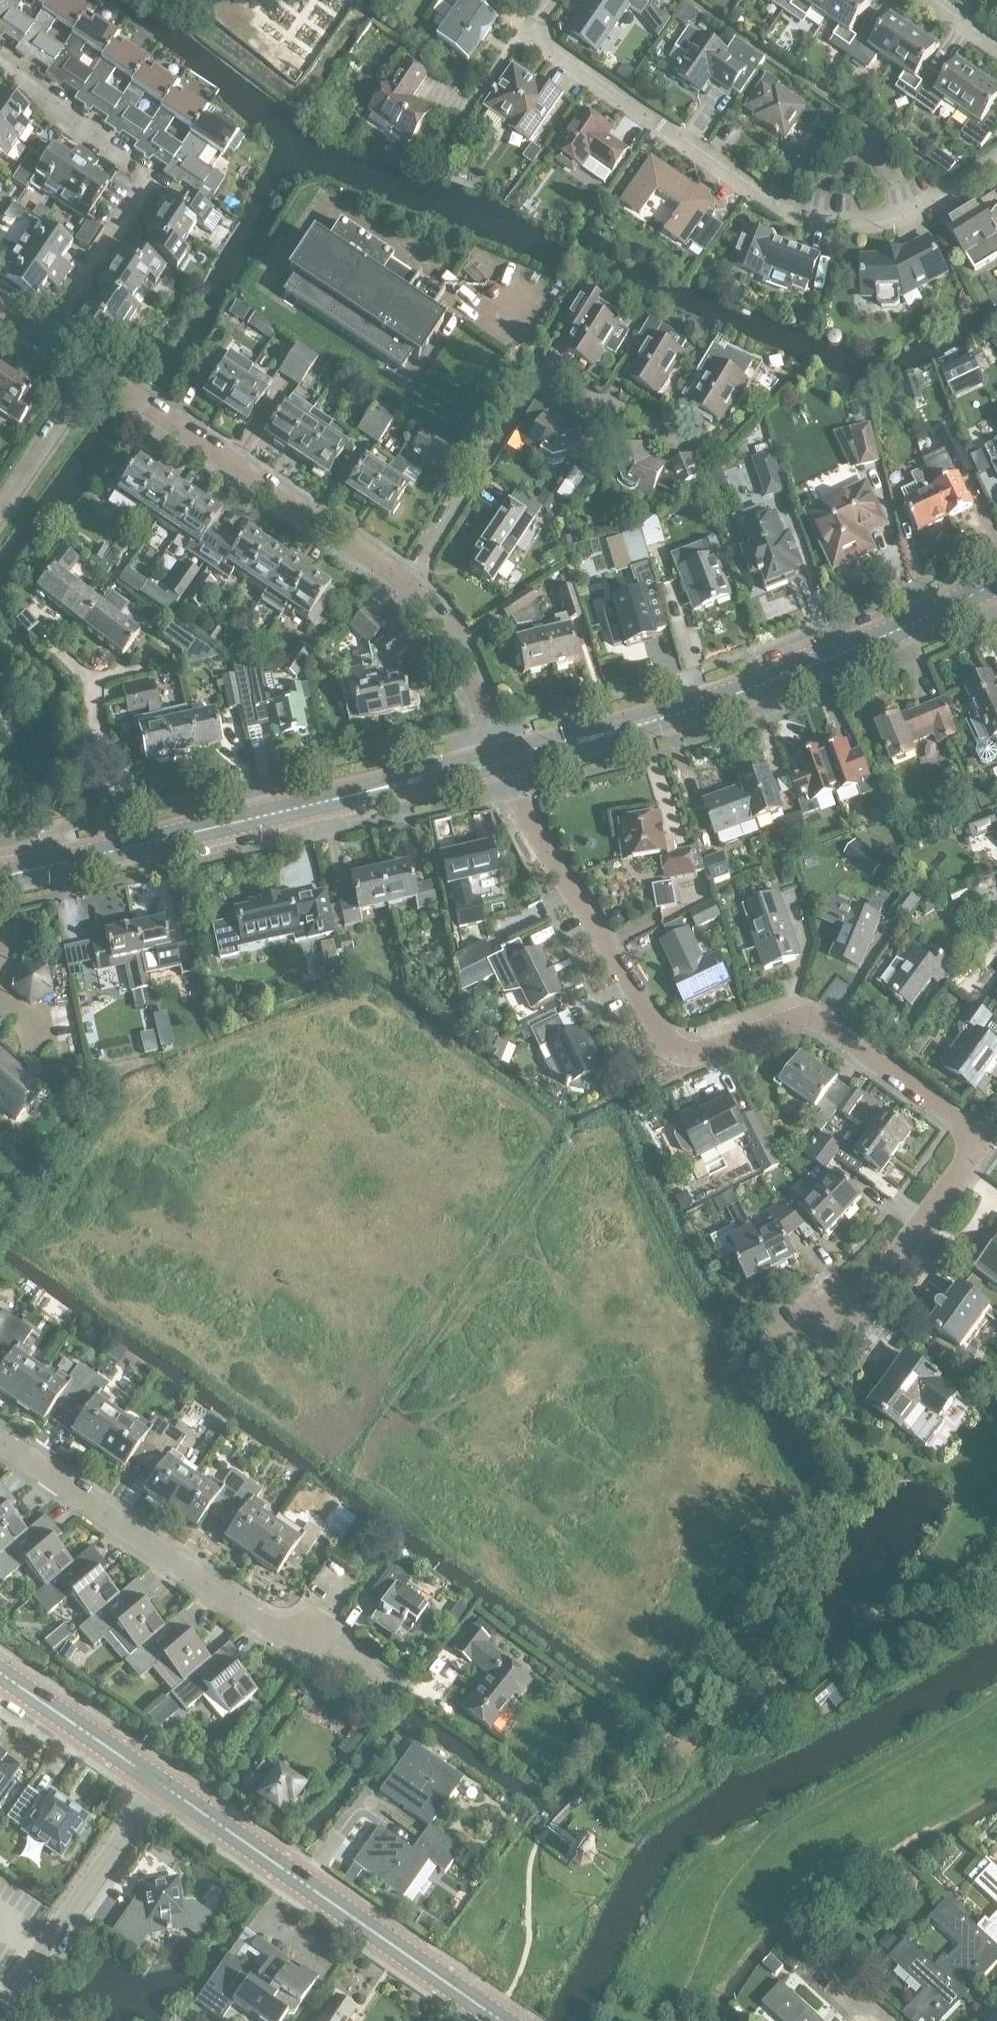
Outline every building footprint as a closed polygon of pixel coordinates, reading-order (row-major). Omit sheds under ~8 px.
[(19,44),(20,45),(34,23),(16,11),(23,0),(3,0),(0,5),(0,32),(10,38),(19,44)] [(26,58),(27,56),(48,70),(50,71),(64,48),(46,36),(56,21),(74,33),(88,11),(89,12),(92,8),(80,0),(49,0),(44,8),(34,23),(20,45),(19,44),(14,50),(26,58)] [(498,18),(484,8),(489,0),(441,0),(440,1),(457,13),(439,40),(469,60),(498,18)] [(650,4),(643,0),(591,0),(569,32),(598,52),(629,7),(642,16),(650,4)] [(792,0),(767,0),(784,12),(792,0)] [(840,0),(792,0),(784,12),(800,23),(804,17),(807,19),(814,10),(827,19),(840,0)] [(865,33),(856,27),(874,1),(872,0),(840,0),(827,19),(841,28),(834,38),(837,40),(833,46),(849,57),(865,33)] [(686,2),(678,17),(692,25),(700,10),(686,2)] [(45,76),(56,83),(58,80),(79,94),(80,95),(95,73),(80,63),(84,57),(80,55),(86,46),(105,58),(119,36),(120,37),(122,34),(89,12),(88,11),(74,33),(64,48),(50,71),(48,70),(45,76)] [(893,64),(916,30),(893,14),(875,40),(865,33),(849,57),(866,68),(870,63),(873,65),(880,55),(893,64)] [(735,40),(727,52),(703,35),(702,36),(689,27),(676,47),(688,56),(676,75),(701,92),(711,77),(732,92),(733,90),(741,96),(766,59),(735,38),(734,40),(735,40)] [(915,102),(931,79),(921,72),(939,46),(916,30),(893,64),(906,73),(899,83),(902,85),(898,90),(915,102)] [(93,108),(108,118),(110,119),(124,97),(106,84),(116,70),(134,82),(149,60),(150,61),(152,58),(120,37),(119,36),(105,58),(95,73),(80,95),(79,94),(75,100),(86,107),(88,105),(93,108)] [(130,138),(137,143),(138,144),(154,120),(135,108),(145,93),(164,106),(178,85),(179,85),(181,82),(150,61),(149,60),(134,82),(124,97),(110,119),(108,118),(104,125),(116,132),(117,130),(130,138)] [(959,110),(982,76),(959,60),(941,86),(931,79),(915,102),(932,114),(936,108),(939,110),(945,100),(959,110)] [(391,133),(396,126),(413,138),(429,114),(410,101),(427,75),(408,62),(390,87),(388,86),(372,110),(375,112),(370,119),(391,133)] [(530,142),(562,96),(540,80),(537,85),(514,69),(488,106),(511,122),(508,126),(530,142)] [(821,116),(776,86),(778,84),(766,76),(746,105),(757,112),(752,119),(786,141),(798,123),(810,131),(821,116)] [(959,110),(973,119),(966,129),(969,131),(965,136),(981,148),(996,125),(996,124),(987,118),(996,104),(996,86),(982,76),(959,110)] [(159,161),(168,167),(169,168),(184,145),(166,133),(176,119),(193,131),(210,106),(179,85),(178,85),(164,106),(154,120),(138,144),(137,143),(134,149),(146,157),(148,153),(159,161)] [(1,91),(0,93),(0,130),(19,142),(30,126),(23,121),(30,111),(1,91)] [(165,172),(176,180),(177,178),(199,192),(198,193),(210,201),(225,178),(195,158),(205,143),(223,156),(228,149),(232,151),(236,150),(242,141),(241,137),(238,134),(239,132),(215,115),(218,112),(210,106),(193,131),(184,145),(169,168),(168,167),(165,172)] [(575,174),(580,166),(583,167),(590,156),(613,172),(627,151),(605,135),(609,128),(585,111),(558,150),(560,152),(555,160),(575,174)] [(0,130),(0,155),(7,160),(19,142),(0,130)] [(58,201),(90,154),(79,147),(71,159),(55,147),(36,176),(46,183),(41,190),(58,201)] [(26,189),(44,161),(31,152),(12,180),(26,189)] [(85,219),(90,212),(109,183),(93,173),(101,162),(90,154),(58,201),(85,219)] [(945,155),(938,166),(949,174),(957,163),(945,155)] [(707,254),(725,227),(713,218),(716,215),(710,211),(716,203),(707,196),(707,192),(703,189),(699,191),(652,158),(622,202),(640,214),(657,190),(685,209),(668,234),(687,246),(689,242),(707,254)] [(169,200),(161,212),(158,217),(189,238),(197,226),(212,236),(222,221),(185,196),(178,206),(169,200)] [(231,218),(240,205),(228,196),(218,209),(231,218)] [(984,211),(982,207),(948,228),(975,272),(996,259),(996,203),(984,211)] [(32,214),(44,222),(50,212),(39,205),(32,214)] [(158,217),(146,234),(155,240),(148,250),(177,270),(187,255),(180,250),(189,238),(158,217)] [(73,244),(44,225),(35,219),(28,230),(30,231),(18,248),(66,279),(72,269),(61,262),(73,244)] [(75,240),(87,248),(101,227),(89,219),(75,240)] [(392,259),(393,257),(340,222),(326,243),(314,235),(289,271),(297,276),(285,294),(401,370),(413,353),(420,357),(444,321),(431,313),(445,291),(419,274),(418,276),(392,259)] [(806,293),(820,256),(746,228),(732,265),(762,276),(766,266),(795,276),(791,287),(806,293)] [(915,291),(946,274),(928,239),(908,250),(909,252),(904,255),(902,252),(884,258),(884,261),(877,262),(877,259),(863,260),(864,297),(878,297),(878,304),(882,308),(896,307),(901,303),(900,294),(904,294),(914,289),(915,291)] [(66,279),(18,248),(6,265),(14,270),(7,280),(36,299),(47,282),(59,290),(66,279)] [(122,254),(113,267),(110,271),(141,292),(149,280),(155,284),(165,269),(136,250),(129,259),(122,254)] [(110,271),(99,288),(107,293),(101,303),(130,322),(139,308),(133,304),(141,292),(110,271)] [(616,353),(630,330),(619,324),(624,316),(599,301),(600,298),(588,291),(572,317),(583,324),(566,352),(592,367),(593,366),(594,367),(600,365),(606,355),(605,349),(604,348),(605,347),(616,353)] [(236,300),(232,310),(246,316),(250,306),(236,300)] [(86,307),(77,320),(74,325),(104,346),(113,333),(120,337),(130,322),(101,303),(94,313),(86,307)] [(269,323),(255,313),(247,324),(270,339),(277,329),(269,323)] [(667,375),(688,341),(651,318),(635,345),(646,351),(629,379),(656,395),(657,393),(657,394),(663,392),(670,382),(668,376),(667,375)] [(277,372),(289,380),(309,349),(298,341),(277,372)] [(728,349),(725,353),(713,345),(683,396),(694,402),(692,405),(696,408),(694,413),(711,423),(714,419),(719,422),(745,379),(744,378),(753,364),(728,349)] [(319,356),(309,349),(289,380),(299,387),(319,356)] [(942,370),(952,392),(967,385),(964,378),(979,371),(972,356),(942,370)] [(205,393),(226,407),(245,380),(243,379),(223,366),(205,393)] [(22,399),(30,388),(0,368),(0,413),(20,426),(33,406),(22,399)] [(272,382),(264,376),(251,368),(243,379),(245,380),(226,407),(247,421),(272,382)] [(338,370),(329,384),(338,389),(347,376),(338,370)] [(918,375),(902,377),(904,400),(921,398),(918,375)] [(287,448),(313,409),(293,395),(267,434),(287,448)] [(368,437),(388,406),(377,399),(356,429),(368,437)] [(567,457),(581,453),(574,422),(557,426),(544,418),(547,412),(534,404),(516,433),(528,441),(526,444),(539,453),(539,454),(542,461),(548,464),(554,466),(562,464),(567,457)] [(388,406),(368,437),(378,443),(398,413),(388,406)] [(313,409),(287,448),(308,462),(334,422),(313,409)] [(334,422),(308,462),(328,475),(346,448),(346,447),(353,436),(334,422)] [(453,449),(418,425),(406,442),(412,446),(441,466),(453,449)] [(879,461),(872,426),(856,429),(862,464),(879,461)] [(951,457),(965,450),(953,426),(939,432),(951,457)] [(671,491),(673,485),(680,488),(690,483),(699,476),(691,456),(664,467),(650,461),(644,446),(614,458),(620,472),(618,473),(616,480),(619,486),(623,491),(630,494),(637,492),(638,491),(652,497),(657,486),(671,491)] [(368,501),(398,457),(397,456),(393,463),(374,450),(348,488),(368,501)] [(990,469),(982,451),(971,456),(980,474),(990,469)] [(787,492),(774,453),(754,460),(767,498),(787,492)] [(398,457),(368,501),(389,515),(407,488),(399,482),(410,465),(398,457)] [(936,489),(949,516),(950,518),(972,507),(957,476),(956,476),(954,473),(949,476),(940,458),(926,465),(927,467),(926,468),(934,486),(935,490),(936,489)] [(137,506),(159,473),(139,460),(131,472),(127,470),(113,490),(137,506)] [(918,531),(949,516),(936,489),(935,490),(934,486),(926,468),(912,474),(918,486),(904,493),(908,502),(905,504),(918,531)] [(158,520),(180,487),(159,473),(137,506),(158,520)] [(570,473),(558,493),(569,499),(581,479),(570,473)] [(884,523),(866,484),(825,503),(829,511),(812,519),(825,545),(829,543),(839,564),(845,562),(846,564),(864,556),(862,553),(868,551),(859,529),(867,526),(869,530),(884,523)] [(178,534),(200,500),(180,487),(158,520),(178,534)] [(516,489),(508,501),(507,501),(472,553),(478,557),(470,570),(493,585),(509,561),(507,560),(514,550),(504,543),(525,512),(523,511),(531,499),(516,489)] [(547,510),(556,498),(543,489),(535,502),(547,510)] [(200,500),(178,534),(192,543),(186,552),(207,565),(227,535),(214,526),(222,514),(200,500)] [(767,588),(799,576),(797,570),(803,568),(792,537),(786,539),(778,518),(748,529),(756,551),(747,554),(756,577),(762,575),(767,588)] [(631,566),(632,566),(651,560),(642,527),(622,533),(631,566)] [(235,571),(247,579),(269,546),(248,532),(240,543),(227,535),(207,565),(229,580),(235,571)] [(561,547),(573,544),(571,535),(559,537),(561,547)] [(625,546),(622,537),(608,541),(611,551),(625,546)] [(695,609),(733,595),(717,555),(722,553),(717,538),(703,543),(709,557),(679,568),(695,609)] [(84,624),(101,602),(83,588),(86,585),(69,572),(80,559),(62,545),(41,572),(47,576),(38,589),(84,624)] [(100,562),(108,549),(100,545),(92,557),(100,562)] [(247,579),(267,592),(289,560),(269,546),(247,579)] [(262,599),(283,613),(288,607),(287,606),(309,574),(289,560),(267,592),(262,599)] [(107,575),(112,568),(107,565),(102,561),(101,561),(97,568),(107,575)] [(169,592),(180,599),(199,569),(189,562),(169,592)] [(669,625),(651,562),(632,567),(636,581),(637,580),(641,593),(634,596),(633,593),(620,596),(621,599),(614,601),(620,623),(609,627),(614,645),(626,642),(627,644),(656,635),(654,629),(669,625)] [(123,573),(118,580),(138,593),(145,583),(135,577),(133,580),(123,573)] [(216,581),(205,573),(188,598),(199,606),(216,581)] [(330,587),(309,574),(287,606),(288,607),(312,623),(324,604),(320,602),(330,587)] [(544,633),(552,666),(577,659),(569,629),(573,627),(571,620),(582,616),(573,585),(558,589),(565,614),(553,617),(557,630),(544,633)] [(552,666),(544,633),(542,634),(537,600),(529,588),(501,607),(510,619),(511,618),(517,626),(531,623),(532,630),(533,636),(517,641),(525,673),(552,666)] [(113,603),(126,613),(132,604),(119,594),(113,603)] [(101,602),(84,624),(123,655),(140,633),(101,602)] [(359,633),(376,615),(366,606),(350,624),(359,633)] [(376,615),(359,633),(369,642),(386,624),(376,615)] [(370,646),(372,653),(372,655),(385,711),(420,703),(416,685),(406,687),(403,671),(394,673),(390,660),(411,645),(398,627),(375,644),(370,646)] [(196,635),(184,648),(187,663),(224,654),(196,635)] [(296,673),(312,649),(301,642),(285,666),(296,673)] [(253,658),(237,647),(229,659),(246,670),(253,658)] [(349,719),(385,711),(372,655),(361,657),(363,665),(348,669),(355,698),(345,701),(349,719)] [(293,697),(269,703),(262,669),(249,671),(255,695),(259,717),(271,714),(276,733),(306,727),(301,706),(305,705),(299,683),(290,685),(293,697)] [(242,697),(255,695),(249,671),(237,673),(242,697)] [(242,707),(241,702),(234,674),(221,677),(228,710),(242,707)] [(984,714),(971,721),(983,746),(981,751),(986,760),(991,762),(996,759),(996,682),(993,674),(969,685),(984,714)] [(156,680),(123,687),(126,699),(158,692),(156,680)] [(149,707),(161,704),(158,692),(126,699),(129,711),(149,707)] [(940,740),(962,731),(947,697),(903,716),(902,714),(880,723),(896,760),(918,751),(914,742),(937,732),(940,740)] [(140,730),(147,760),(157,758),(158,762),(168,760),(167,755),(172,754),(165,723),(161,704),(149,707),(150,714),(134,717),(137,730),(140,730)] [(190,717),(197,749),(222,743),(215,711),(190,717)] [(173,754),(174,758),(185,756),(184,752),(197,749),(190,717),(165,723),(172,754),(173,754)] [(824,747),(840,792),(861,784),(865,794),(878,789),(865,751),(852,755),(847,740),(825,748),(824,746),(824,747)] [(840,792),(824,747),(801,755),(806,770),(794,774),(807,812),(821,807),(818,798),(839,790),(839,792),(840,792)] [(742,780),(745,787),(756,819),(783,809),(769,770),(742,780)] [(722,845),(737,840),(732,827),(756,819),(745,787),(706,800),(717,831),(722,845)] [(974,840),(996,832),(996,822),(993,810),(966,820),(974,840)] [(809,836),(802,812),(779,819),(786,843),(809,836)] [(698,849),(692,850),(679,852),(677,838),(666,840),(662,816),(623,822),(628,856),(665,850),(669,876),(705,870),(698,849)] [(857,838),(843,855),(871,878),(885,861),(857,838)] [(496,872),(490,844),(490,843),(442,854),(448,882),(450,882),(460,925),(486,920),(480,896),(472,898),(467,878),(496,872)] [(714,882),(732,875),(724,852),(706,858),(714,882)] [(379,869),(388,905),(415,898),(417,909),(435,904),(430,881),(412,885),(407,863),(379,869)] [(388,905),(379,869),(350,876),(356,898),(339,902),(344,925),(362,921),(360,911),(388,905)] [(655,884),(659,908),(678,905),(674,881),(655,884)] [(791,944),(797,942),(780,891),(751,901),(758,921),(751,923),(766,968),(796,958),(791,944)] [(905,919),(919,900),(907,891),(893,910),(905,919)] [(328,905),(309,909),(307,902),(292,905),(290,895),(250,903),(251,907),(236,911),(238,922),(231,924),(231,921),(214,925),(221,957),(238,954),(235,939),(266,932),(268,941),(306,933),(307,939),(334,933),(328,905)] [(699,925),(722,914),(715,901),(692,912),(699,925)] [(871,901),(867,910),(853,905),(852,909),(832,901),(824,921),(843,929),(832,956),(861,967),(881,916),(880,916),(884,907),(871,901)] [(164,919),(135,925),(142,955),(146,975),(182,966),(184,974),(194,972),(188,943),(177,945),(174,933),(167,935),(164,919)] [(142,955),(135,925),(105,932),(107,942),(91,945),(97,969),(130,961),(137,991),(149,988),(146,975),(142,955)] [(687,1000),(728,980),(716,956),(704,962),(689,930),(664,942),(679,973),(675,975),(687,1000)] [(459,973),(460,973),(493,956),(485,939),(455,955),(459,973)] [(318,944),(321,956),(334,953),(331,940),(318,944)] [(943,985),(957,965),(933,947),(926,956),(918,950),(890,989),(912,1005),(932,977),(943,985)] [(561,994),(538,949),(509,964),(503,953),(487,961),(499,985),(515,977),(531,1008),(561,994)] [(19,962),(15,971),(10,985),(29,1003),(52,989),(45,963),(19,962)] [(977,1089),(996,1062),(996,1043),(983,1032),(993,1018),(974,1004),(963,1018),(962,1020),(965,1022),(961,1027),(963,1037),(953,1050),(955,1057),(948,1067),(977,1089)] [(528,1024),(519,1028),(525,1040),(533,1036),(539,1047),(547,1043),(553,1055),(543,1060),(545,1063),(548,1068),(551,1072),(554,1075),(559,1079),(562,1081),(568,1085),(568,1084),(571,1085),(574,1087),(581,1088),(588,1088),(588,1075),(599,1069),(578,1028),(567,1034),(557,1015),(530,1029),(528,1024)] [(145,1053),(156,1051),(153,1033),(141,1036),(145,1053)] [(15,1117),(41,1088),(0,1050),(0,1103),(15,1117)] [(824,1097),(839,1107),(840,1108),(849,1115),(864,1095),(855,1089),(853,1091),(837,1079),(838,1078),(803,1052),(784,1079),(819,1104),(824,1097)] [(767,1174),(782,1166),(755,1112),(741,1119),(728,1093),(682,1116),(686,1124),(678,1128),(676,1136),(684,1152),(692,1155),(699,1151),(701,1154),(745,1132),(767,1174)] [(871,1131),(897,1151),(912,1131),(886,1111),(885,1113),(879,1109),(875,1110),(870,1117),(869,1122),(875,1126),(871,1131)] [(813,1141),(837,1158),(844,1149),(820,1131),(813,1141)] [(897,1151),(871,1131),(866,1139),(863,1137),(860,1137),(857,1138),(853,1143),(853,1147),(854,1150),(882,1171),(897,1151)] [(837,1158),(813,1141),(804,1153),(827,1170),(837,1158)] [(746,1176),(739,1160),(727,1166),(735,1182),(746,1176)] [(816,1187),(845,1216),(863,1198),(834,1169),(816,1187)] [(796,1199),(792,1195),(781,1203),(799,1227),(812,1218),(827,1233),(845,1216),(816,1187),(805,1197),(802,1194),(796,1199)] [(723,1196),(729,1207),(728,1208),(728,1209),(735,1223),(711,1235),(723,1258),(732,1254),(743,1275),(745,1274),(748,1280),(774,1267),(754,1229),(753,1227),(740,1202),(734,1190),(723,1196)] [(721,1213),(728,1209),(728,1208),(729,1207),(723,1196),(714,1201),(721,1213)] [(799,1227),(781,1203),(769,1212),(774,1219),(754,1229),(774,1267),(796,1255),(786,1237),(799,1227)] [(991,1249),(993,1251),(984,1262),(977,1272),(996,1286),(996,1241),(991,1249)] [(958,1286),(944,1304),(942,1302),(941,1302),(940,1301),(938,1302),(937,1302),(936,1303),(935,1303),(935,1304),(934,1305),(934,1307),(934,1308),(935,1309),(935,1310),(938,1312),(929,1325),(956,1345),(978,1315),(982,1318),(989,1308),(996,1314),(996,1292),(985,1283),(974,1297),(958,1286)] [(17,1322),(1,1311),(0,1313),(0,1346),(17,1322)] [(38,1370),(25,1361),(30,1354),(20,1347),(30,1331),(17,1322),(0,1346),(0,1349),(10,1356),(0,1370),(0,1392),(16,1403),(38,1370)] [(918,1442),(954,1395),(936,1381),(938,1378),(934,1374),(932,1376),(905,1356),(869,1405),(918,1442)] [(75,1400),(93,1375),(76,1364),(66,1379),(56,1372),(51,1379),(38,1370),(16,1403),(42,1421),(63,1392),(75,1400)] [(98,1451),(121,1418),(107,1408),(112,1401),(102,1394),(107,1385),(93,1375),(75,1400),(87,1409),(71,1432),(98,1451)] [(121,1418),(98,1451),(123,1468),(139,1445),(153,1454),(170,1429),(154,1417),(148,1426),(138,1419),(133,1426),(121,1418)] [(170,1510),(193,1478),(178,1467),(183,1460),(173,1453),(183,1438),(170,1429),(153,1454),(164,1462),(143,1492),(170,1510)] [(228,1507),(246,1481),(230,1470),(219,1485),(209,1478),(204,1485),(193,1478),(170,1510),(195,1528),(216,1498),(228,1507)] [(250,1556),(273,1523),(259,1514),(265,1506),(255,1500),(260,1491),(246,1481),(228,1507),(239,1514),(224,1538),(250,1556)] [(26,1534),(7,1511),(15,1505),(0,1487),(0,1556),(27,1534),(26,1534)] [(71,1566),(52,1543),(60,1537),(45,1518),(26,1534),(27,1534),(0,1556),(0,1583),(1,1585),(24,1565),(44,1588),(44,1589),(71,1566)] [(273,1523),(250,1556),(276,1573),(291,1551),(303,1559),(321,1533),(308,1524),(302,1532),(292,1525),(287,1533),(273,1523)] [(117,1598),(98,1575),(106,1568),(90,1549),(71,1566),(44,1589),(44,1588),(31,1599),(46,1617),(69,1597),(89,1621),(90,1622),(117,1598)] [(411,1627),(426,1605),(401,1587),(409,1577),(390,1563),(367,1597),(378,1605),(370,1618),(394,1635),(402,1622),(411,1627)] [(163,1630),(163,1629),(143,1607),(151,1600),(136,1582),(117,1598),(90,1622),(89,1621),(77,1632),(91,1649),(115,1629),(135,1652),(135,1653),(163,1630)] [(461,1617),(467,1609),(458,1603),(452,1612),(461,1617)] [(209,1662),(209,1661),(190,1639),(199,1632),(182,1613),(163,1629),(163,1630),(135,1653),(135,1652),(123,1663),(138,1681),(161,1661),(182,1685),(209,1662)] [(517,1697),(530,1680),(484,1644),(488,1639),(472,1627),(454,1649),(487,1676),(462,1707),(489,1729),(509,1703),(507,1702),(513,1694),(517,1697)] [(182,1685),(169,1695),(184,1713),(207,1693),(228,1717),(256,1693),(236,1671),(244,1664),(228,1645),(209,1661),(209,1662),(182,1685)] [(834,1679),(814,1695),(822,1705),(832,1696),(841,1707),(851,1699),(834,1679)] [(367,1735),(354,1725),(337,1748),(351,1758),(367,1735)] [(430,1826),(464,1778),(413,1743),(379,1792),(428,1826),(430,1826)] [(303,1786),(277,1769),(277,1768),(272,1765),(273,1764),(260,1755),(241,1782),(253,1791),(261,1780),(266,1784),(258,1796),(279,1810),(287,1799),(292,1802),(303,1786)] [(11,1786),(8,1784),(17,1771),(4,1762),(5,1761),(0,1757),(0,1802),(11,1786)] [(72,1844),(77,1837),(84,1827),(82,1825),(86,1819),(49,1793),(44,1800),(27,1788),(5,1819),(60,1856),(70,1842),(72,1844)] [(453,1861),(420,1838),(412,1849),(379,1826),(354,1862),(404,1898),(429,1862),(445,1873),(453,1861)] [(462,1848),(430,1826),(428,1826),(420,1838),(453,1861),(462,1848)] [(590,1863),(599,1851),(594,1843),(585,1837),(574,1841),(568,1850),(571,1860),(580,1866),(590,1863)] [(986,1859),(973,1874),(996,1896),(996,1869),(986,1859)] [(150,1932),(166,1929),(166,1931),(171,1931),(170,1928),(183,1926),(198,1937),(212,1917),(191,1902),(180,1904),(176,1881),(142,1886),(145,1902),(133,1904),(113,1933),(137,1950),(150,1932)] [(945,1976),(966,1995),(996,1962),(996,1946),(984,1934),(978,1928),(947,1900),(931,1918),(961,1947),(948,1961),(945,1957),(935,1967),(945,1976)] [(978,1928),(984,1934),(996,1946),(996,1915),(990,1922),(987,1918),(978,1928)] [(260,1976),(238,1960),(205,2007),(225,2020),(235,2020),(243,2010),(259,2020),(282,2020),(286,2015),(288,2017),(293,2015),(317,1980),(257,1939),(250,1948),(270,1962),(260,1976)] [(901,1963),(927,1987),(902,2014),(910,2020),(942,2020),(966,1995),(945,1976),(935,1967),(915,1948),(906,1940),(892,1955),(901,1963)] [(773,1956),(781,1964),(788,1957),(780,1949),(773,1956)] [(781,1982),(762,2003),(781,2020),(823,2020),(781,1982)] [(356,2011),(335,1996),(318,2020),(349,2020),(356,2011)]
